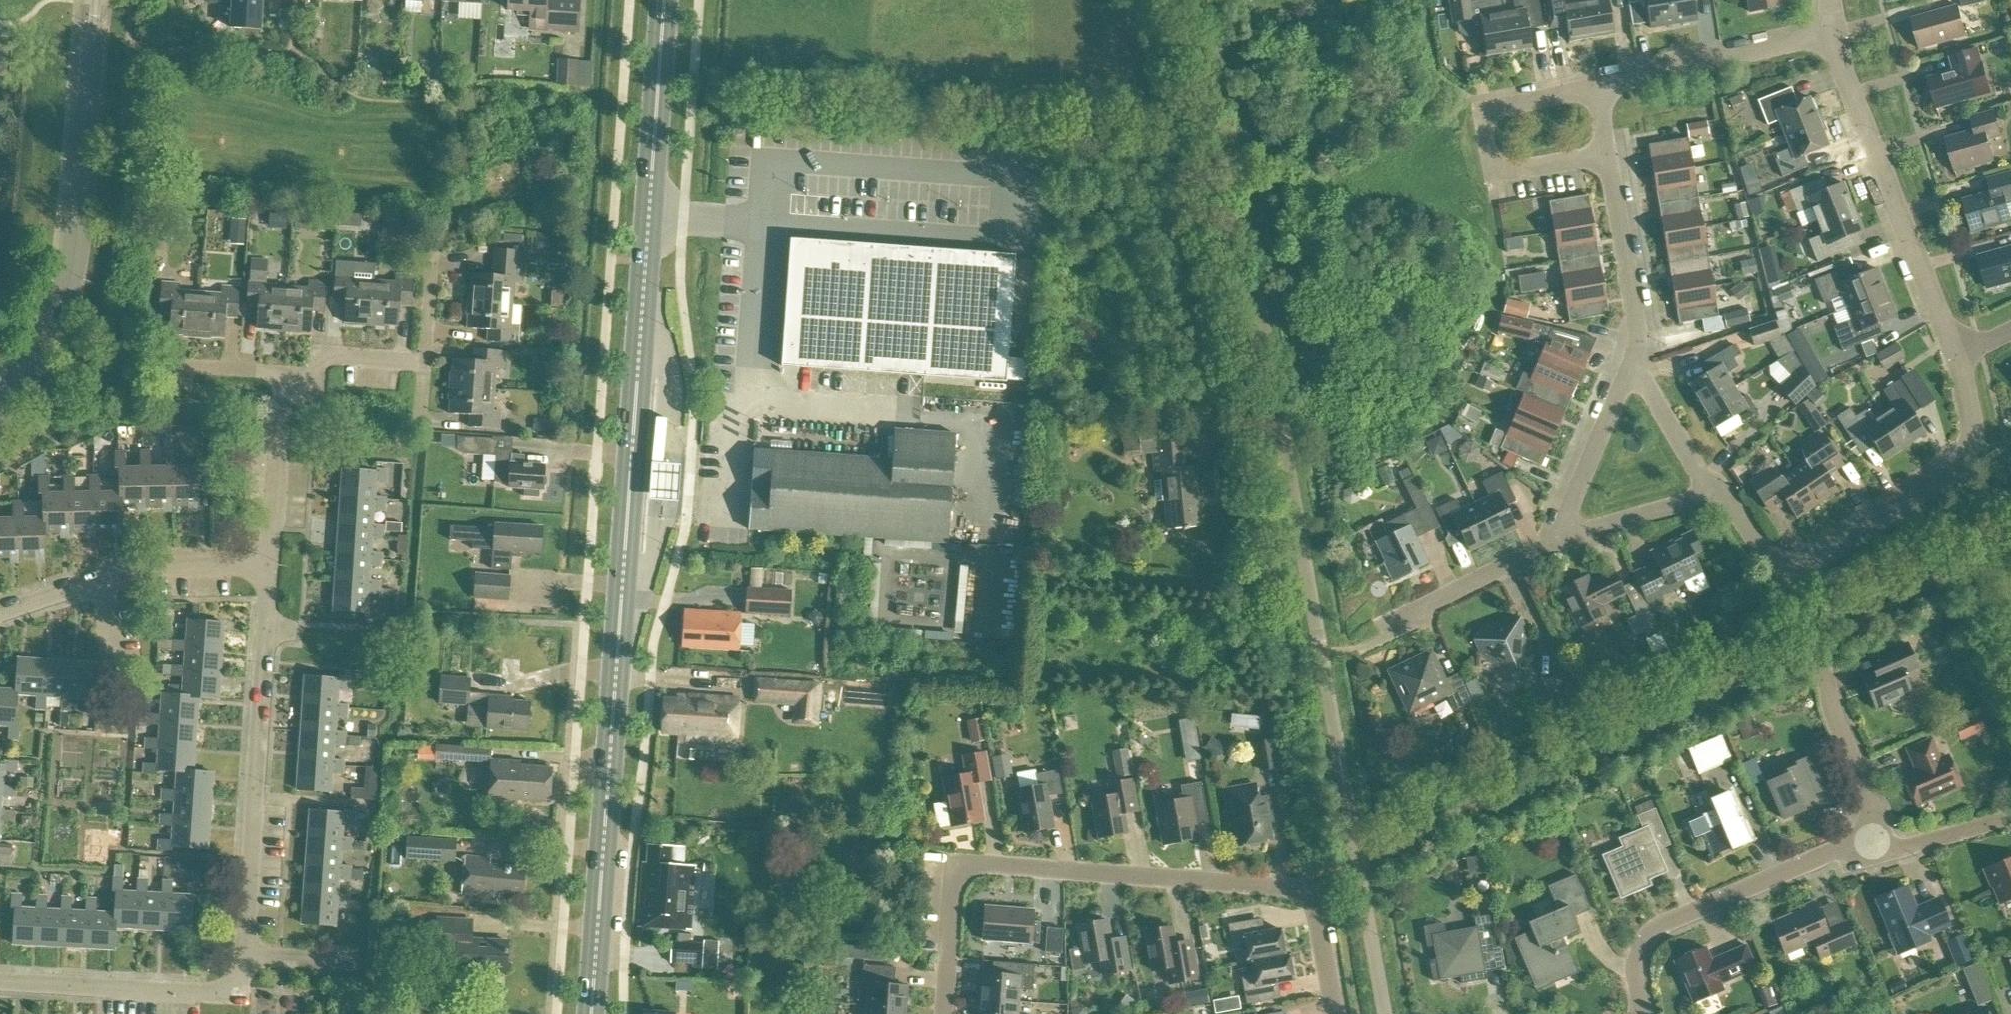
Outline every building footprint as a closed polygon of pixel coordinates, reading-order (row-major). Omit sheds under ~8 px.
[(219,3),(231,3),(230,28),(260,30),(262,0),(219,0),(219,3)] [(508,9),(530,10),(529,28),(578,31),(580,0),(509,0),(508,9)] [(1453,23),(1473,20),(1469,0),(1449,0),(1453,23)] [(1508,52),(1531,48),(1526,21),(1541,19),(1538,0),(1512,0),(1514,12),(1502,14),(1508,52)] [(1569,3),(1568,0),(1543,0),(1548,30),(1566,27),(1569,42),(1591,38),(1585,0),(1574,0),(1574,2),(1569,3)] [(1614,35),(1608,0),(1585,0),(1591,38),(1614,35)] [(1674,25),(1670,0),(1645,0),(1650,29),(1674,25)] [(1674,25),(1696,21),(1693,0),(1670,0),(1674,25)] [(1783,7),(1781,0),(1747,0),(1749,13),(1783,7)] [(1486,56),(1508,52),(1502,14),(1490,16),(1488,3),(1478,5),(1486,56)] [(1920,50),(1966,37),(1958,6),(1911,19),(1920,50)] [(1971,79),(1984,75),(1977,50),(1951,57),(1955,71),(1928,79),(1937,108),(1976,97),(1971,79)] [(557,60),(556,85),(577,85),(578,61),(557,60)] [(1814,112),(1808,98),(1796,103),(1790,88),(1757,101),(1767,126),(1779,121),(1784,135),(1820,121),(1816,111),(1814,112)] [(1739,96),(1729,100),(1732,108),(1743,103),(1739,96)] [(1988,140),(2001,136),(1994,111),(1970,118),(1974,132),(1946,140),(1955,171),(1993,160),(1988,140)] [(1706,121),(1686,125),(1688,138),(1708,135),(1706,121)] [(1824,131),(1820,121),(1784,135),(1790,149),(1773,156),(1781,177),(1807,167),(1803,156),(1827,146),(1822,132),(1824,131)] [(1653,175),(1692,168),(1687,138),(1648,145),(1653,175)] [(1698,198),(1692,168),(1653,175),(1658,205),(1698,198)] [(2010,200),(2010,173),(1987,180),(1991,194),(1964,201),(1972,232),(2010,221),(2010,219),(2006,201),(2010,200)] [(1811,208),(1816,222),(1852,207),(1842,183),(1819,193),(1814,181),(1788,192),(1797,213),(1811,208)] [(1735,183),(1722,186),(1723,195),(1736,192),(1735,183)] [(1762,192),(1760,185),(1746,190),(1748,196),(1762,192)] [(1549,202),(1554,232),(1593,225),(1588,196),(1549,202)] [(1703,228),(1698,198),(1658,205),(1663,234),(1703,228)] [(1749,218),(1745,204),(1735,207),(1738,220),(1749,218)] [(165,207),(164,219),(175,220),(176,208),(165,207)] [(1852,207),(1816,222),(1821,235),(1808,241),(1816,262),(1843,252),(1838,241),(1861,231),(1852,207)] [(208,229),(223,230),(223,208),(209,208),(208,229)] [(295,216),(295,229),(315,230),(316,217),(295,216)] [(1536,217),(1538,230),(1546,229),(1544,216),(1536,217)] [(231,219),(230,232),(243,233),(244,220),(231,219)] [(1745,221),(1736,223),(1737,230),(1746,228),(1745,221)] [(412,226),(383,223),(382,240),(411,242),(412,226)] [(1598,255),(1593,225),(1554,232),(1559,262),(1598,255)] [(1708,258),(1703,228),(1663,234),(1668,264),(1708,258)] [(553,236),(552,252),(563,252),(564,237),(553,236)] [(1519,251),(1518,239),(1506,240),(1507,253),(1519,251)] [(784,332),(781,367),(1006,382),(1025,383),(1026,360),(1008,358),(1015,256),(831,243),(791,240),(784,332)] [(2010,282),(2010,248),(1979,257),(1988,288),(2010,282)] [(494,249),(493,264),(493,275),(471,274),(470,286),(468,286),(467,301),(512,304),(514,283),(522,284),(524,251),(494,249)] [(1603,285),(1598,255),(1559,262),(1564,292),(1603,285)] [(249,277),(266,278),(267,259),(250,258),(249,277)] [(1713,287),(1708,258),(1668,264),(1673,294),(1713,287)] [(1753,259),(1739,262),(1742,275),(1756,272),(1753,259)] [(370,326),(374,281),(375,267),(335,264),(333,301),(345,301),(344,322),(357,323),(357,325),(370,326)] [(1767,273),(1771,285),(1785,280),(1780,267),(1767,273)] [(1842,296),(1847,308),(1886,293),(1876,269),(1841,283),(1836,272),(1814,280),(1823,304),(1842,296)] [(395,282),(374,281),(370,326),(384,327),(385,325),(398,326),(400,305),(411,306),(414,277),(396,275),(395,282)] [(1533,278),(1535,291),(1547,289),(1545,276),(1533,278)] [(266,278),(249,277),(246,307),(258,308),(257,329),(270,329),(270,331),(284,332),(287,286),(266,285),(266,278)] [(287,286),(284,332),(297,333),(297,332),(311,333),(312,311),(324,312),(326,282),(309,281),(308,288),(287,286)] [(197,337),(200,291),(179,290),(179,283),(162,282),(159,312),(172,312),(170,333),(183,334),(183,336),(197,337)] [(1741,282),(1730,290),(1737,302),(1749,293),(1741,282)] [(1772,290),(1777,303),(1792,297),(1787,284),(1772,290)] [(1603,285),(1564,292),(1569,322),(1608,315),(1603,285)] [(222,293),(200,291),(197,337),(211,338),(211,336),(224,337),(226,316),(237,317),(240,288),(222,286),(222,293)] [(1713,287),(1673,294),(1679,324),(1718,317),(1713,287)] [(1886,293),(1847,308),(1851,320),(1833,328),(1842,351),(1864,342),(1860,331),(1895,317),(1886,293)] [(1525,319),(1529,305),(1507,299),(1503,313),(1525,319)] [(512,304),(467,301),(466,315),(468,315),(468,328),(489,329),(488,341),(518,343),(519,325),(511,325),(512,304)] [(1722,315),(1726,328),(1750,322),(1746,308),(1722,315)] [(1777,321),(1748,329),(1752,346),(1780,338),(1779,334),(1791,330),(1785,310),(1774,313),(1777,321)] [(1501,314),(1496,333),(1528,341),(1528,340),(1532,324),(1532,322),(1501,314)] [(1574,334),(1551,328),(1544,345),(1535,366),(1577,383),(1589,355),(1572,348),(1569,347),(1574,334)] [(1799,329),(1790,332),(1795,348),(1804,345),(1799,329)] [(1896,343),(1875,355),(1883,370),(1904,358),(1896,343)] [(1702,406),(1733,388),(1725,374),(1738,367),(1733,359),(1737,357),(1731,346),(1705,362),(1711,371),(1689,384),(1702,406)] [(451,386),(495,389),(496,369),(504,370),(505,351),(476,349),(475,361),(454,359),(453,372),(452,372),(451,386)] [(1776,363),(1790,378),(1779,388),(1795,405),(1814,387),(1801,367),(1792,352),(1776,363)] [(1811,355),(1801,360),(1815,385),(1825,379),(1811,355)] [(1502,371),(1484,363),(1479,374),(1497,382),(1502,371)] [(1577,383),(1535,366),(1531,376),(1522,372),(1514,390),(1524,394),(1524,393),(1565,411),(1577,383)] [(1479,377),(1476,386),(1488,392),(1492,383),(1479,377)] [(1882,391),(1892,407),(1882,414),(1904,447),(1924,434),(1905,405),(1915,398),(1902,378),(1882,391)] [(493,411),(495,389),(451,386),(450,401),(451,401),(450,414),(471,416),(470,427),(499,430),(501,411),(493,411)] [(1740,399),(1733,388),(1702,406),(1715,427),(1736,415),(1742,425),(1758,416),(1746,396),(1740,399)] [(1512,421),(1553,439),(1565,411),(1524,393),(1524,394),(1512,421)] [(1827,423),(1809,400),(1798,408),(1814,432),(1827,423)] [(1461,416),(1474,423),(1480,413),(1466,406),(1461,416)] [(1904,447),(1882,414),(1871,421),(1865,411),(1855,417),(1849,408),(1836,417),(1851,441),(1865,432),(1884,460),(1904,447)] [(539,420),(538,432),(550,433),(551,421),(539,420)] [(1512,421),(1505,436),(1495,431),(1490,444),(1500,448),(1500,449),(1541,467),(1553,439),(1512,421)] [(1439,429),(1445,441),(1456,435),(1451,423),(1439,429)] [(1185,468),(1183,451),(1182,436),(1165,438),(1164,427),(1138,430),(1138,435),(1122,437),(1124,458),(1140,457),(1140,455),(1152,454),(1154,472),(1160,471),(1165,524),(1159,525),(1159,530),(1201,526),(1195,467),(1185,468)] [(753,470),(748,532),(864,541),(947,547),(955,434),(920,432),(895,430),(892,463),(771,454),(753,470)] [(1805,462),(1793,470),(1816,505),(1837,491),(1827,477),(1843,466),(1822,434),(1800,448),(1805,462)] [(498,439),(457,436),(457,450),(466,454),(496,457),(497,454),(498,439)] [(1404,453),(1414,464),(1425,454),(1422,450),(1424,448),(1418,441),(1404,453)] [(173,507),(199,506),(197,466),(177,467),(176,450),(166,451),(166,466),(172,466),(173,507)] [(120,475),(120,491),(121,491),(121,508),(147,507),(146,467),(141,467),(126,468),(125,451),(115,452),(115,475),(120,475)] [(147,507),(173,507),(172,466),(166,466),(150,467),(150,451),(140,451),(141,467),(146,467),(147,507)] [(509,488),(524,489),(523,497),(538,498),(539,491),(544,491),(544,487),(546,484),(547,478),(545,476),(545,466),(524,464),(525,456),(497,454),(496,457),(495,483),(509,484),(509,488)] [(680,465),(651,462),(649,500),(662,501),(677,503),(680,465)] [(1399,474),(1403,481),(1414,476),(1410,468),(1399,474)] [(1781,478),(1770,468),(1749,483),(1770,515),(1786,504),(1796,519),(1816,505),(1793,470),(1781,478)] [(387,484),(388,470),(377,469),(377,473),(342,471),(340,499),(376,501),(376,497),(377,483),(387,484)] [(1488,497),(1474,504),(1492,540),(1516,529),(1505,507),(1516,502),(1502,473),(1482,482),(1488,497)] [(95,492),(90,492),(75,492),(75,476),(64,476),(65,493),(70,492),(71,533),(96,532),(95,492)] [(121,491),(120,491),(100,492),(100,476),(89,476),(90,492),(95,492),(96,532),(122,531),(121,508),(121,491)] [(1415,538),(1428,533),(1425,526),(1436,521),(1414,476),(1403,482),(1416,509),(1382,526),(1388,537),(1376,542),(1386,563),(1384,564),(1392,580),(1427,563),(1415,538)] [(43,493),(43,517),(45,517),(45,533),(71,533),(70,492),(65,493),(49,493),(49,477),(38,477),(39,493),(43,493)] [(1994,498),(2003,494),(1997,481),(1988,485),(1994,498)] [(386,497),(376,497),(376,501),(340,499),(339,527),(374,529),(374,524),(375,510),(385,510),(386,497)] [(1474,504),(1467,507),(1460,510),(1455,500),(1435,510),(1447,535),(1458,529),(1469,552),(1492,540),(1474,504)] [(45,517),(43,517),(23,517),(23,501),(13,502),(13,517),(19,517),(20,557),(46,557),(45,533),(45,517)] [(20,557),(19,517),(13,517),(0,518),(0,558),(20,557)] [(386,523),(385,532),(401,533),(402,523),(386,523)] [(493,551),(492,569),(511,570),(512,551),(541,554),(543,527),(495,523),(495,530),(493,551)] [(339,527),(337,555),(372,557),(372,552),(373,538),(383,538),(384,525),(374,524),(374,529),(339,527)] [(450,528),(449,541),(473,542),(473,550),(493,551),(495,530),(450,528)] [(1683,537),(1684,539),(1672,545),(1671,542),(1650,552),(1658,568),(1635,580),(1646,603),(1657,597),(1685,584),(1689,591),(1697,594),(1707,589),(1699,571),(1692,555),(1702,550),(1693,532),(1683,537)] [(372,557),(337,555),(335,583),(370,585),(370,580),(371,566),(381,567),(382,553),(372,552),(372,557)] [(1600,605),(1624,594),(1612,571),(1596,579),(1598,582),(1591,586),(1587,577),(1559,590),(1578,628),(1580,627),(1584,631),(1592,627),(1591,621),(1605,615),(1600,605)] [(508,600),(510,576),(477,573),(475,597),(508,600)] [(381,581),(370,580),(370,585),(335,583),(333,611),(368,613),(369,593),(380,594),(381,581)] [(789,615),(790,590),(746,587),(745,613),(789,615)] [(1644,600),(1632,607),(1644,632),(1657,626),(1644,600)] [(684,610),(683,647),(737,650),(738,646),(753,647),(754,625),(739,624),(739,613),(685,610),(684,610)] [(1525,656),(1526,632),(1504,617),(1482,628),(1480,654),(1501,668),(1525,656)] [(222,649),(224,623),(187,620),(186,642),(172,641),(172,651),(185,652),(185,646),(222,649)] [(1924,632),(1934,655),(1951,647),(1948,640),(1951,638),(1944,623),(1924,632)] [(1868,660),(1872,671),(1861,676),(1875,709),(1911,694),(1900,670),(1915,664),(1906,644),(1868,660)] [(185,646),(185,652),(184,666),(171,665),(170,675),(183,676),(183,671),(220,674),(222,649),(185,646)] [(1472,703),(1467,693),(1458,674),(1443,681),(1430,653),(1390,672),(1409,712),(1445,694),(1454,712),(1472,703)] [(41,697),(44,660),(19,658),(16,690),(16,696),(17,696),(36,697),(36,710),(45,710),(46,697),(41,697)] [(69,661),(44,660),(41,697),(46,697),(62,698),(61,712),(70,712),(71,699),(67,699),(69,661)] [(95,714),(96,699),(92,699),(95,663),(69,661),(67,699),(71,699),(86,700),(85,713),(95,714)] [(168,696),(200,698),(218,700),(220,674),(183,671),(183,676),(182,686),(169,685),(168,695),(168,696)] [(1543,683),(1557,713),(1581,701),(1567,671),(1543,683)] [(349,691),(350,677),(339,676),(338,679),(305,677),(303,705),(336,707),(337,704),(338,690),(349,691)] [(468,705),(470,679),(442,677),(440,703),(468,705)] [(752,702),(773,704),(793,705),(791,724),(817,727),(821,682),(754,677),(752,702)] [(16,690),(0,689),(0,726),(9,726),(8,739),(18,740),(19,726),(15,726),(17,696),(16,696),(16,690)] [(198,722),(200,698),(168,696),(168,695),(163,695),(161,715),(148,714),(148,724),(161,725),(161,720),(198,722)] [(527,731),(530,701),(512,699),(513,697),(489,695),(486,728),(527,731)] [(737,743),(739,699),(676,695),(676,701),(664,700),(662,733),(678,734),(678,739),(737,743)] [(348,705),(337,704),(336,707),(303,705),(301,733),(335,735),(335,731),(336,717),(347,718),(348,705)] [(67,727),(69,713),(61,712),(60,727),(67,727)] [(1758,735),(1749,715),(1735,721),(1743,741),(1758,735)] [(1249,717),(1248,731),(1258,732),(1259,718),(1249,717)] [(1179,721),(1181,736),(1198,733),(1196,718),(1179,721)] [(967,722),(971,744),(987,741),(983,719),(967,722)] [(1959,728),(1962,737),(1985,727),(1981,719),(1959,728)] [(160,744),(196,747),(198,722),(161,720),(161,725),(160,740),(147,739),(146,749),(159,750),(160,744)] [(368,724),(367,736),(375,737),(376,725),(368,724)] [(301,733),(299,761),(332,764),(333,760),(334,745),(345,745),(346,732),(335,731),(335,735),(301,733)] [(1698,775),(1731,760),(1720,735),(1676,754),(1681,767),(1692,762),(1698,775)] [(360,738),(349,737),(348,746),(359,746),(360,738)] [(1917,805),(1960,786),(1947,756),(1939,760),(1930,740),(1907,750),(1915,770),(1904,775),(1917,805)] [(1256,743),(1261,772),(1276,769),(1271,741),(1256,743)] [(158,770),(177,771),(178,769),(194,771),(196,747),(160,744),(159,750),(158,765),(145,764),(144,774),(157,775),(158,770)] [(421,758),(489,762),(490,749),(435,745),(435,747),(421,747),(421,758)] [(684,760),(694,760),(695,749),(685,749),(684,760)] [(1010,751),(994,753),(997,775),(1013,773),(1010,751)] [(976,783),(989,781),(984,753),(963,757),(966,775),(943,779),(951,827),(983,821),(976,783)] [(1810,796),(1822,791),(1808,758),(1795,763),(1796,766),(1785,771),(1787,774),(1767,783),(1783,819),(1804,811),(1801,805),(1812,800),(1810,796)] [(552,779),(553,774),(551,772),(552,768),(520,765),(520,761),(490,759),(487,802),(517,804),(518,800),(549,802),(551,781),(552,779)] [(332,764),(299,761),(297,789),(331,792),(332,773),(343,774),(344,760),(333,760),(332,764)] [(3,787),(4,771),(18,772),(18,762),(5,761),(4,765),(0,765),(0,791),(3,791),(3,787)] [(1115,766),(1117,778),(1132,775),(1130,764),(1115,766)] [(351,788),(351,799),(377,800),(379,768),(365,767),(364,789),(351,788)] [(178,769),(177,771),(176,790),(163,789),(162,800),(175,801),(176,795),(212,798),(214,772),(194,771),(178,769)] [(1019,789),(1016,790),(1024,833),(1053,828),(1048,797),(1062,794),(1058,771),(1036,774),(1035,770),(1017,774),(1019,789)] [(33,779),(20,778),(20,788),(33,788),(33,779)] [(1121,807),(1136,804),(1131,781),(1108,785),(1110,797),(1092,800),(1099,838),(1126,833),(1121,807)] [(1193,820),(1207,817),(1201,782),(1180,786),(1182,794),(1172,796),(1170,799),(1171,803),(1157,805),(1164,845),(1196,839),(1193,820)] [(1266,814),(1271,813),(1268,796),(1254,799),(1251,785),(1223,790),(1226,805),(1232,804),(1239,846),(1248,845),(1252,847),(1259,846),(1262,842),(1271,841),(1266,814)] [(3,787),(3,791),(0,791),(0,816),(1,816),(2,811),(3,796),(16,797),(16,787),(3,787)] [(1731,850),(1751,841),(1738,810),(1737,810),(1732,799),(1730,799),(1727,792),(1710,800),(1714,811),(1689,822),(1695,838),(1703,835),(1712,855),(1730,847),(1731,850)] [(174,821),(210,823),(212,798),(176,795),(175,801),(174,816),(161,815),(160,825),(173,826),(174,821)] [(1634,807),(1637,816),(1642,830),(1620,840),(1624,848),(1604,856),(1621,897),(1649,885),(1647,879),(1665,871),(1655,849),(1669,843),(1651,800),(1634,807)] [(354,824),(355,810),(344,809),(343,812),(310,810),(308,838),(342,841),(342,838),(343,823),(354,824)] [(10,822),(14,822),(15,812),(2,811),(1,816),(0,816),(0,834),(0,830),(10,830),(10,822)] [(208,849),(210,823),(174,821),(173,826),(172,840),(159,839),(158,850),(172,851),(173,846),(208,849)] [(342,841),(308,838),(306,867),(340,869),(340,865),(341,851),(352,852),(352,851),(352,841),(353,839),(342,838),(342,841)] [(417,838),(416,856),(452,858),(453,840),(417,838)] [(352,841),(352,851),(363,851),(363,842),(352,841)] [(11,855),(12,845),(0,844),(0,854),(11,855)] [(643,863),(641,895),(639,926),(690,930),(695,867),(682,866),(684,847),(649,845),(647,863),(643,863)] [(1465,859),(1469,876),(1487,873),(1484,856),(1465,859)] [(523,896),(526,869),(489,865),(490,859),(466,857),(462,893),(498,897),(499,893),(523,896)] [(1983,870),(1990,887),(1992,887),(1999,904),(2010,899),(2010,858),(1983,870)] [(704,864),(703,873),(712,873),(713,864),(704,864)] [(351,866),(340,865),(340,869),(306,867),(304,895),(338,897),(338,893),(339,879),(350,879),(351,866)] [(192,871),(191,884),(201,884),(202,872),(192,871)] [(1573,918),(1590,910),(1575,875),(1547,887),(1557,910),(1528,923),(1531,931),(1514,939),(1536,991),(1555,983),(1552,976),(1575,966),(1563,938),(1579,931),(1573,918)] [(117,927),(141,928),(143,893),(138,892),(123,891),(124,879),(113,878),(113,890),(117,891),(116,913),(117,913),(117,927)] [(141,928),(166,930),(168,894),(163,894),(148,893),(149,880),(139,879),(138,892),(143,893),(141,928)] [(191,931),(193,896),(173,895),(174,882),(163,881),(163,894),(168,894),(166,930),(191,931)] [(1930,937),(1929,934),(1949,925),(1938,899),(1915,909),(1906,887),(1876,899),(1891,934),(1887,936),(1894,952),(1930,937)] [(349,894),(338,893),(338,897),(304,895),(302,923),(336,925),(337,906),(348,907),(349,894)] [(42,910),(37,910),(22,909),(22,895),(13,894),(12,909),(17,909),(15,944),(40,946),(42,910)] [(40,946),(65,947),(67,911),(61,911),(46,910),(47,896),(38,896),(37,910),(42,910),(40,946)] [(65,947),(90,949),(92,912),(87,912),(72,911),(73,898),(62,897),(61,911),(67,911),(65,947)] [(92,912),(90,949),(115,950),(117,927),(117,913),(116,913),(96,912),(97,899),(87,898),(87,912),(92,912)] [(1820,959),(1855,944),(1845,922),(1826,930),(1814,902),(1799,908),(1800,911),(1771,923),(1784,955),(1813,943),(1820,959)] [(986,907),(983,940),(1030,944),(1039,944),(1041,922),(1032,921),(1033,911),(986,907)] [(1475,927),(1467,929),(1445,933),(1443,923),(1423,927),(1427,947),(1433,946),(1436,960),(1433,960),(1429,961),(1430,965),(1433,981),(1460,977),(1461,984),(1486,980),(1481,950),(1495,947),(1489,915),(1474,918),(1475,927)] [(507,975),(509,943),(471,941),(472,921),(438,919),(437,948),(458,949),(457,974),(475,975),(475,974),(507,975)] [(1081,948),(1069,950),(1073,971),(1085,969),(1084,964),(1100,961),(1103,976),(1129,971),(1124,942),(1111,945),(1107,920),(1077,925),(1081,948)] [(1247,962),(1251,962),(1251,961),(1284,955),(1280,930),(1257,934),(1254,920),(1228,925),(1232,948),(1244,945),(1247,962)] [(1205,926),(1198,927),(1200,939),(1207,938),(1205,926)] [(1170,984),(1197,979),(1192,949),(1176,952),(1171,927),(1145,932),(1152,971),(1167,968),(1170,984)] [(1044,953),(1061,954),(1063,929),(1046,928),(1044,953)] [(677,942),(670,942),(670,963),(702,964),(703,943),(690,942),(690,934),(677,934),(677,942)] [(1946,942),(1957,969),(1976,961),(1964,934),(1946,942)] [(836,945),(835,957),(863,960),(864,947),(836,945)] [(1720,984),(1743,975),(1756,969),(1746,945),(1710,960),(1705,948),(1674,961),(1682,980),(1683,980),(1693,1003),(1723,990),(1720,984)] [(1270,984),(1293,980),(1288,954),(1284,955),(1251,961),(1251,962),(1254,978),(1242,980),(1246,1005),(1273,1000),(1270,984)] [(979,999),(1019,1002),(1020,990),(1032,991),(1034,965),(1006,963),(1005,975),(981,973),(979,999)] [(868,985),(866,1006),(906,1009),(908,987),(894,985),(895,968),(863,965),(862,984),(868,985)] [(1977,965),(1962,971),(1969,989),(1984,983),(1977,965)] [(1901,979),(1888,985),(1892,995),(1906,989),(1901,979)] [(1207,991),(1195,994),(1197,1006),(1209,1004),(1207,991)] [(1117,1005),(1128,1013),(1129,1013),(1137,1004),(1125,995),(1117,1005)] [(1019,1002),(979,999),(978,1013),(1018,1013),(1019,1002)] [(1215,1013),(1218,1013),(1228,1012),(1226,999),(1213,1001),(1215,1013)] [(866,1006),(866,1013),(906,1013),(906,1009),(866,1006)]
